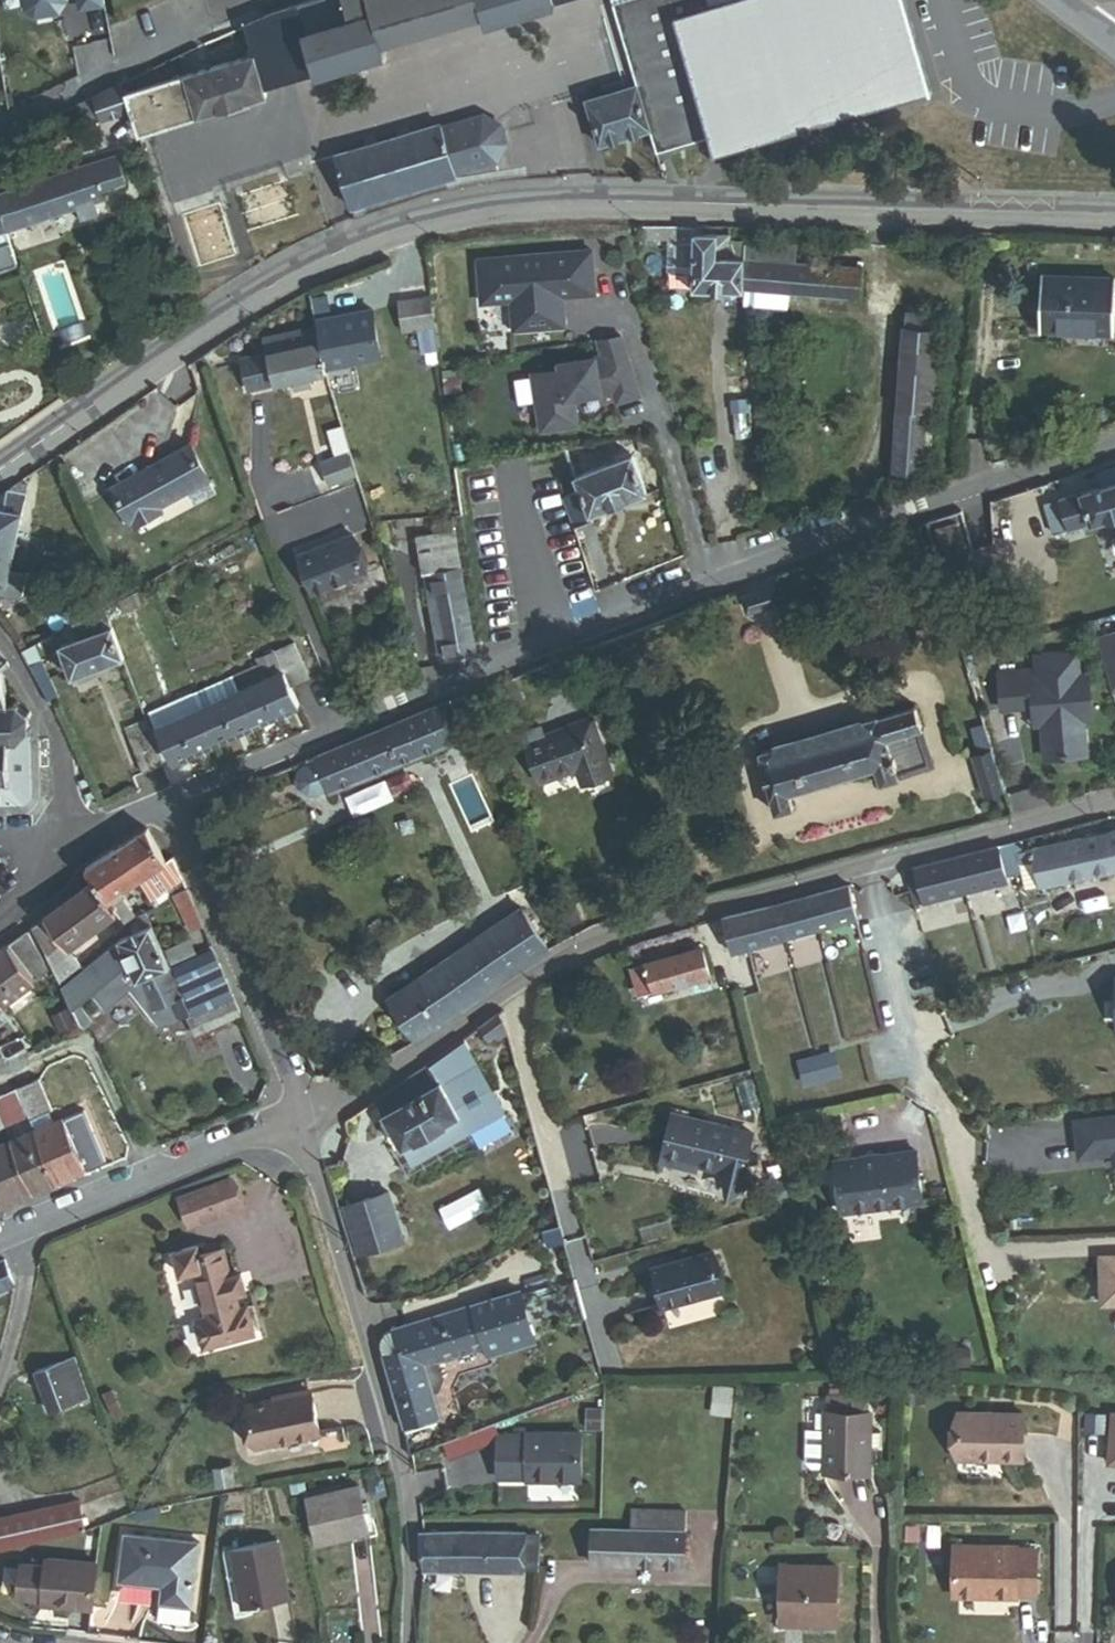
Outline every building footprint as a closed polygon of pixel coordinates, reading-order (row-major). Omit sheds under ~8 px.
[(26,10),(35,17),(58,13),(63,5),(62,0),(24,0),(26,10)] [(103,5),(102,0),(79,0),(80,10),(103,5)] [(381,42),(481,13),(485,25),(554,5),(553,0),(320,0),(296,7),(302,25),(316,75),(385,55),(381,42)] [(676,18),(709,8),(706,0),(625,0),(612,4),(637,86),(650,132),(656,151),(710,135),(676,18)] [(709,8),(676,18),(710,135),(716,155),(931,92),(904,0),(706,0),(709,8)] [(272,50),(267,35),(302,25),(296,7),(275,13),(244,26),(253,56),(272,50)] [(263,90),(316,75),(302,25),(267,35),(272,50),(253,56),(263,90)] [(266,99),(263,90),(253,56),(244,26),(204,44),(212,68),(184,77),(197,120),(266,99)] [(138,137),(197,120),(184,77),(126,94),(138,137)] [(100,121),(129,113),(124,96),(120,85),(93,99),(100,121)] [(601,146),(650,132),(637,86),(587,101),(601,146)] [(85,125),(100,121),(93,99),(79,106),(85,125)] [(497,162),(506,144),(501,126),(484,117),(442,129),(455,174),(497,162)] [(350,208),(456,177),(455,174),(442,129),(441,126),(335,156),(350,208)] [(108,199),(106,191),(126,184),(117,157),(47,179),(58,216),(77,210),(94,204),(108,199)] [(235,194),(248,232),(299,216),(287,176),(235,194)] [(58,216),(47,179),(0,194),(0,212),(7,232),(58,216)] [(189,195),(185,183),(172,188),(176,200),(189,195)] [(98,214),(94,204),(77,210),(80,220),(98,214)] [(194,263),(228,253),(213,204),(179,214),(194,263)] [(675,268),(694,269),(694,236),(703,237),(703,228),(643,227),(642,240),(675,240),(675,268)] [(703,237),(730,237),(730,229),(703,228),(703,237)] [(7,232),(0,234),(0,247),(10,243),(7,232)] [(744,291),(744,290),(744,261),(740,261),(740,242),(730,242),(730,237),(703,237),(694,236),(694,269),(694,291),(744,291)] [(795,265),(796,249),(745,245),(744,261),(758,262),(758,254),(771,255),(771,263),(795,265)] [(597,294),(594,251),(480,260),(483,303),(515,300),(517,329),(566,325),(564,296),(597,294)] [(788,293),(859,298),(861,270),(771,263),(771,255),(758,254),(758,262),(744,261),(744,290),(788,293)] [(1040,331),(1113,333),(1114,280),(1042,277),(1040,331)] [(787,308),(788,293),(744,290),(744,291),(743,302),(744,305),(787,308)] [(418,329),(435,326),(431,297),(398,302),(402,331),(418,329)] [(941,333),(943,316),(905,314),(904,330),(937,333),(941,333)] [(353,367),(386,360),(380,331),(377,331),(374,318),(348,324),(351,337),(330,341),(320,343),(327,374),(329,384),(355,378),(353,367)] [(439,349),(435,326),(418,329),(421,352),(439,349)] [(320,343),(330,341),(328,330),(318,332),(320,343)] [(926,413),(931,413),(937,333),(904,330),(893,473),(921,475),(926,413)] [(310,377),(327,374),(320,343),(308,346),(305,333),(292,336),(291,334),(265,339),(268,352),(274,384),(293,380),(295,391),(312,388),(310,377)] [(638,396),(621,337),(599,341),(604,359),(563,366),(564,370),(532,376),(542,430),(577,423),(572,396),(613,388),(616,400),(638,396)] [(274,384),(268,352),(241,357),(247,389),(274,384)] [(453,370),(442,372),(443,378),(454,376),(453,370)] [(443,378),(446,393),(459,390),(456,376),(454,376),(443,378)] [(732,401),(733,411),(747,409),(746,400),(732,401)] [(347,442),(340,418),(324,423),(331,447),(347,442)] [(159,507),(208,480),(189,445),(109,489),(129,524),(131,523),(132,525),(160,509),(159,507)] [(592,515),(591,516),(576,478),(577,478),(565,449),(564,449),(571,495),(562,496),(573,523),(575,528),(594,521),(592,515)] [(592,515),(646,494),(632,457),(577,478),(576,478),(591,516),(592,515)] [(1089,526),(1114,518),(1114,470),(1102,474),(1106,486),(1059,500),(1061,505),(1046,509),(1054,534),(1089,524),(1089,526)] [(1034,502),(1053,495),(1050,484),(1030,491),(1034,502)] [(11,561),(27,486),(19,485),(0,498),(0,558),(11,561)] [(436,534),(456,531),(453,514),(433,517),(436,534)] [(963,541),(956,523),(935,530),(941,549),(963,541)] [(448,662),(475,658),(456,531),(436,534),(416,537),(419,561),(424,561),(437,648),(445,647),(448,662)] [(349,580),(347,575),(365,568),(352,535),(298,557),(313,594),(349,580)] [(245,567),(235,544),(201,559),(211,581),(245,567)] [(6,586),(11,561),(0,558),(0,584),(6,586)] [(349,580),(367,573),(365,568),(347,575),(349,580)] [(56,601),(71,597),(68,584),(53,587),(56,601)] [(748,616),(782,605),(776,586),(742,597),(748,616)] [(145,602),(137,588),(117,598),(125,613),(145,602)] [(71,679),(124,661),(111,625),(105,610),(105,608),(77,623),(74,625),(80,639),(60,647),(71,679)] [(1114,692),(1114,635),(1101,639),(1114,692)] [(290,688),(310,680),(294,644),(275,652),(290,688)] [(440,663),(448,662),(445,647),(437,648),(440,663)] [(276,718),(299,708),(290,688),(275,652),(255,661),(258,667),(264,681),(260,683),(276,718)] [(999,670),(1003,712),(1034,718),(1043,760),(1089,758),(1090,726),(1098,723),(1086,675),(1081,654),(1031,659),(1033,671),(999,670)] [(48,701),(59,695),(41,661),(30,667),(48,701)] [(30,797),(28,715),(18,705),(7,704),(3,672),(7,669),(4,666),(0,666),(0,805),(22,805),(30,797)] [(257,726),(276,718),(260,683),(264,681),(258,667),(236,676),(257,726)] [(215,744),(257,726),(236,676),(193,694),(215,744)] [(215,744),(193,694),(172,704),(194,753),(215,744)] [(172,763),(194,753),(172,704),(151,713),(172,763)] [(328,791),(329,793),(451,743),(437,708),(315,758),(315,759),(328,791)] [(793,808),(789,795),(875,769),(880,785),(899,779),(898,775),(928,766),(918,732),(923,731),(916,708),(880,718),(879,717),(863,722),(866,730),(776,757),(774,750),(759,754),(776,813),(793,808)] [(774,750),(776,757),(866,730),(863,722),(862,719),(773,746),(774,750)] [(583,785),(611,775),(590,720),(544,737),(540,727),(522,733),(540,783),(577,769),(583,785)] [(149,731),(146,722),(126,729),(129,738),(148,731),(149,731)] [(142,775),(161,768),(148,731),(129,738),(142,775)] [(985,798),(1004,792),(992,750),(973,756),(985,798)] [(328,791),(315,759),(305,763),(298,770),(295,779),(299,789),(308,795),(318,794),(328,791)] [(119,847),(138,882),(166,864),(148,831),(143,831),(135,837),(119,847)] [(1024,889),(1114,870),(1114,833),(1023,851),(1017,853),(1021,875),(1024,889)] [(1012,877),(1021,875),(1017,853),(1023,851),(1021,842),(1007,845),(1012,877)] [(914,870),(920,897),(1012,877),(1007,845),(914,870)] [(121,923),(135,917),(119,894),(138,882),(119,847),(105,856),(85,868),(94,885),(121,923)] [(93,942),(101,955),(119,941),(130,935),(123,925),(121,923),(94,885),(33,930),(63,988),(82,971),(68,950),(98,929),(102,936),(93,942)] [(857,921),(848,886),(738,915),(747,950),(857,921)] [(189,932),(201,927),(187,891),(174,896),(189,932)] [(581,917),(573,903),(556,913),(564,926),(581,917)] [(414,1040),(548,950),(521,910),(387,1000),(414,1040)] [(191,1018),(169,967),(147,915),(123,925),(130,935),(119,941),(150,1013),(158,1010),(160,1024),(170,1020),(172,1023),(185,1018),(193,1036),(241,1017),(234,1000),(191,1018)] [(731,954),(747,950),(738,915),(722,920),(731,954)] [(30,976),(43,966),(25,933),(8,945),(30,976)] [(34,981),(30,976),(8,945),(0,951),(0,1001),(2,1004),(34,981)] [(638,996),(709,976),(702,949),(630,969),(638,996)] [(194,1013),(232,997),(213,952),(175,968),(194,1013)] [(80,1026),(72,1009),(55,1017),(63,1034),(80,1026)] [(497,1039),(506,1034),(501,1014),(480,1028),(488,1040),(495,1036),(497,1039)] [(440,1082),(477,1062),(464,1040),(375,1101),(402,1149),(459,1118),(440,1082)] [(834,1056),(799,1065),(804,1081),(838,1072),(834,1056)] [(459,1118),(402,1149),(411,1166),(505,1115),(477,1062),(440,1082),(459,1118)] [(47,1111),(51,1110),(38,1080),(16,1090),(28,1117),(29,1119),(47,1111)] [(28,1117),(16,1090),(0,1097),(0,1121),(3,1127),(28,1117)] [(105,1160),(83,1110),(52,1122),(34,1130),(56,1182),(105,1160)] [(747,1160),(755,1132),(675,1110),(662,1161),(682,1165),(683,1160),(698,1164),(721,1171),(731,1190),(756,1178),(747,1160)] [(34,1130),(52,1122),(47,1111),(29,1119),(34,1130)] [(1074,1124),(1078,1159),(1112,1155),(1114,1170),(1114,1120),(1074,1124)] [(31,1193),(56,1182),(34,1130),(9,1141),(31,1193)] [(31,1193),(9,1141),(0,1145),(0,1206),(31,1193)] [(922,1202),(916,1152),(835,1162),(841,1212),(922,1202)] [(697,1169),(698,1164),(683,1160),(682,1165),(697,1169)] [(189,1226),(241,1208),(231,1181),(180,1199),(189,1226)] [(403,1241),(388,1191),(338,1206),(353,1256),(403,1241)] [(232,1275),(225,1247),(202,1253),(200,1243),(174,1250),(180,1275),(195,1271),(206,1316),(196,1319),(204,1348),(255,1334),(248,1306),(235,1309),(232,1296),(247,1292),(242,1272),(232,1275)] [(723,1289),(713,1252),(653,1269),(663,1306),(723,1289)] [(14,1285),(5,1259),(0,1261),(0,1291),(14,1285)] [(1094,1308),(1114,1306),(1114,1260),(1089,1263),(1094,1308)] [(405,1428),(436,1418),(430,1396),(438,1393),(445,1380),(441,1366),(491,1350),(494,1359),(536,1346),(520,1294),(387,1335),(380,1344),(405,1428)] [(86,1400),(91,1398),(76,1358),(35,1373),(50,1413),(79,1402),(81,1408),(89,1405),(86,1400)] [(254,1444),(320,1431),(312,1393),(246,1406),(254,1444)] [(868,1471),(868,1414),(866,1414),(866,1397),(827,1397),(827,1414),(824,1414),(824,1430),(807,1430),(806,1461),(812,1467),(824,1467),(824,1470),(868,1471)] [(1111,1412),(1107,1466),(1114,1467),(1114,1413),(1111,1412)] [(1024,1413),(959,1413),(959,1459),(1024,1460),(1024,1413)] [(405,1428),(407,1433),(438,1423),(436,1418),(405,1428)] [(578,1479),(578,1435),(527,1434),(527,1438),(498,1437),(497,1476),(526,1476),(526,1479),(578,1479)] [(218,1487),(236,1484),(234,1466),(215,1469),(218,1487)] [(316,1545),(369,1533),(359,1490),(307,1501),(316,1545)] [(40,1510),(46,1539),(85,1530),(80,1503),(40,1510)] [(32,1543),(46,1539),(40,1510),(26,1512),(32,1543)] [(699,1567),(701,1513),(648,1511),(647,1530),(590,1528),(589,1564),(699,1567)] [(32,1543),(26,1512),(0,1517),(0,1549),(32,1543)] [(537,1571),(536,1532),(419,1533),(422,1572),(520,1574),(520,1571),(537,1571)] [(189,1604),(196,1544),(126,1536),(121,1579),(164,1584),(162,1600),(189,1604)] [(243,1607),(288,1599),(278,1542),(233,1550),(243,1607)] [(1037,1595),(1037,1550),(1018,1550),(1018,1546),(954,1546),(954,1597),(1017,1598),(1017,1595),(1037,1595)] [(44,1605),(94,1610),(98,1565),(49,1561),(48,1568),(22,1565),(19,1596),(39,1598),(45,1598),(44,1605)] [(782,1621),(835,1621),(834,1567),(782,1567),(782,1621)]
